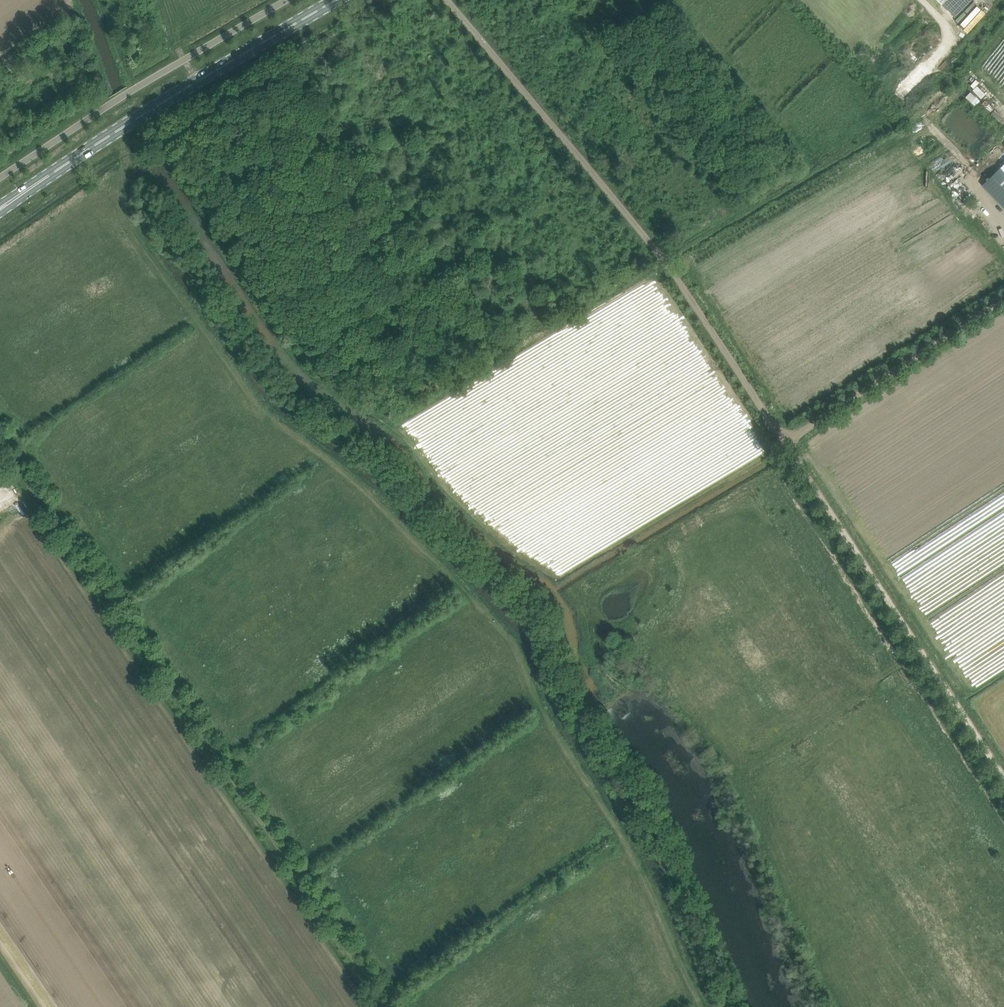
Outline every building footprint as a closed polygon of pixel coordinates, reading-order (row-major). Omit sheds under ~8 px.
[(955,18),(973,0),(938,0),(955,18)] [(913,46),(896,65),(901,69),(917,50),(913,46)] [(983,185),(1003,207),(1003,164),(983,185)] [(16,503),(20,516),(30,512),(26,500),(16,503)]
